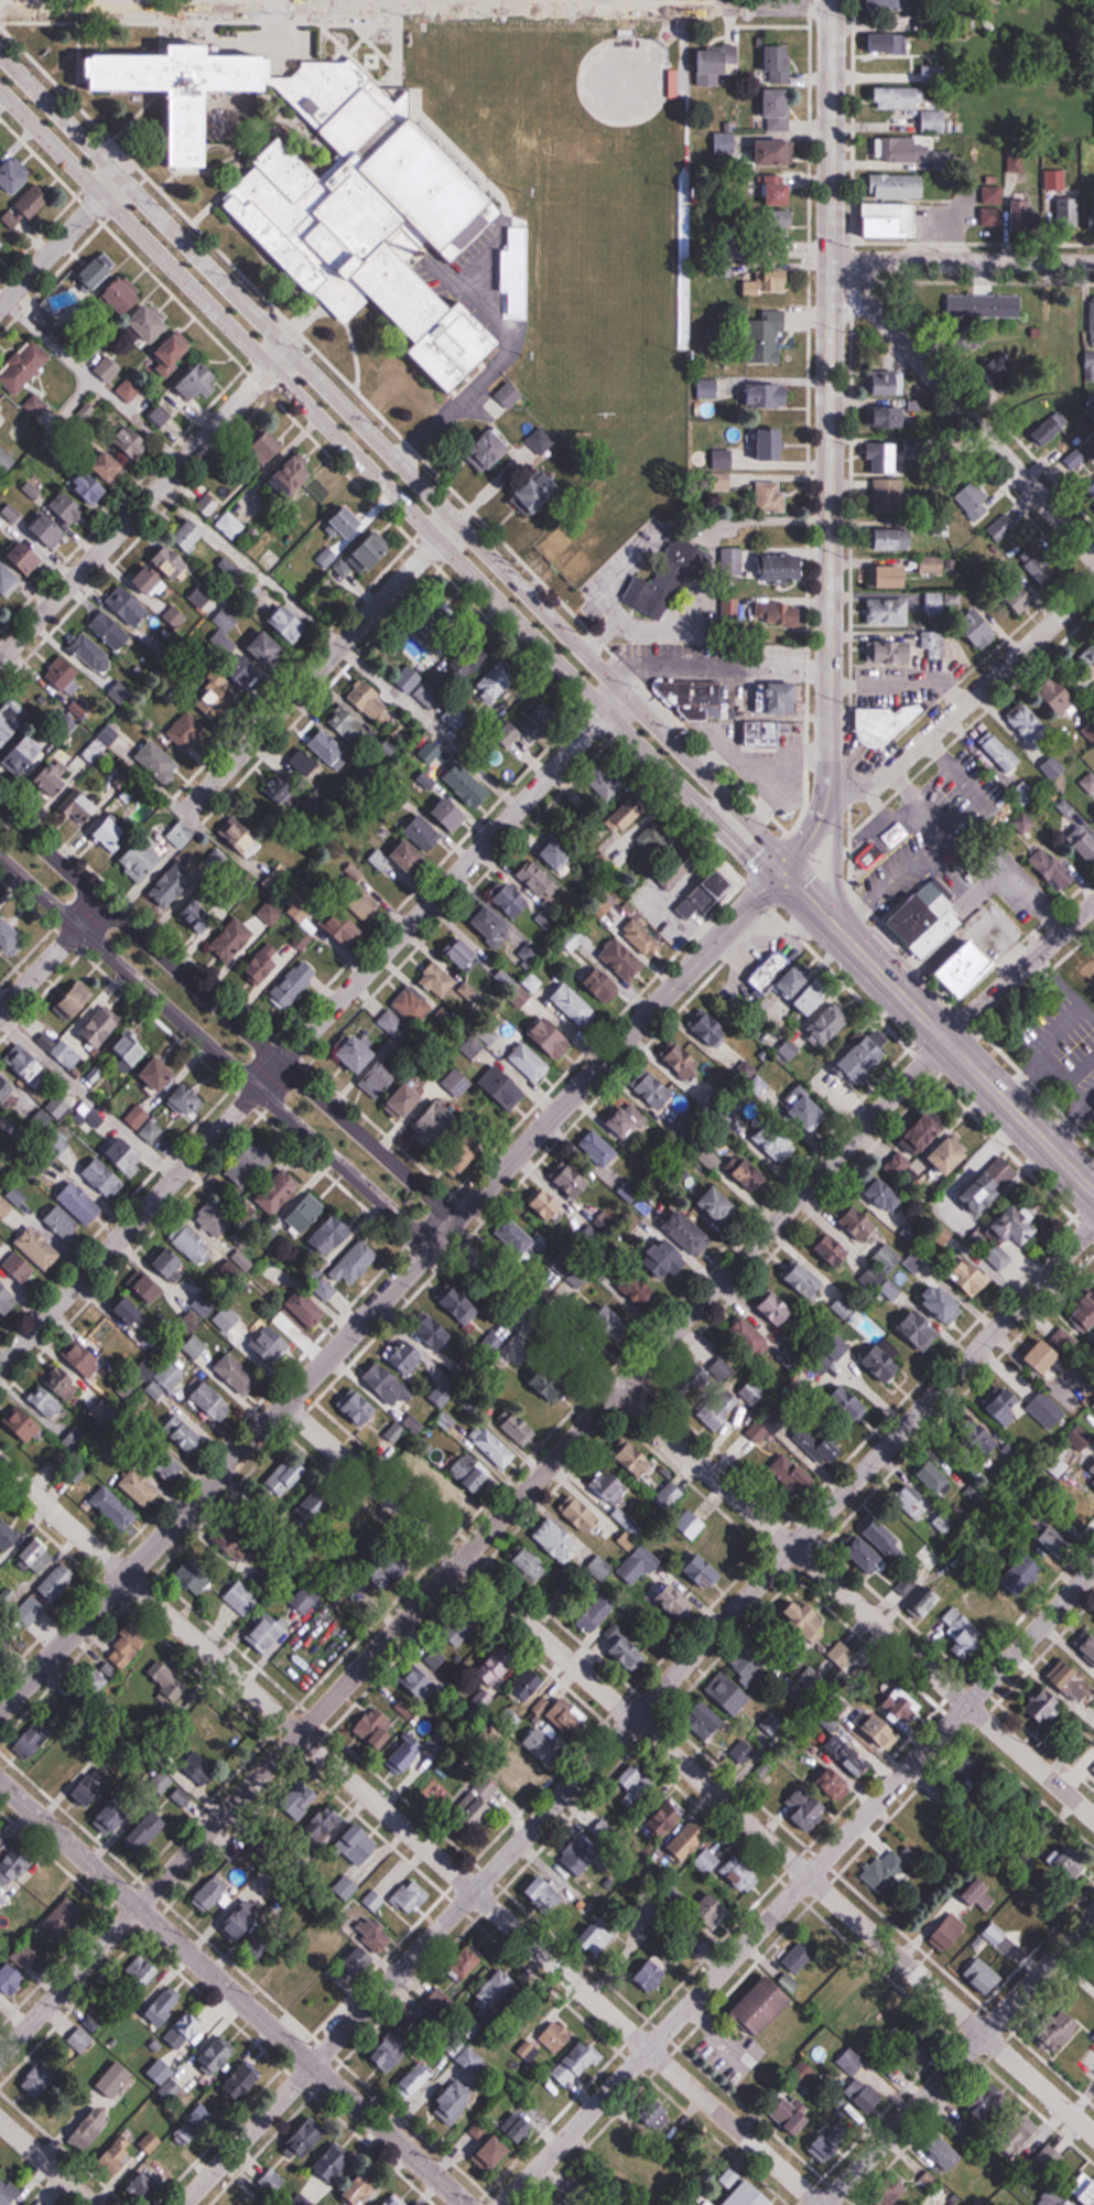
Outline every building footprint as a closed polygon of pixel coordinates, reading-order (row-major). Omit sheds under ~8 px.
[(909,35),(869,35),(869,55),(909,55),(909,35)] [(769,83),(791,83),(791,47),(769,47),(769,83)] [(739,75),(740,49),(699,48),(698,87),(720,87),(720,75),(739,75)] [(87,60),(163,60),(163,50),(201,51),(201,61),(257,62),(257,64),(264,64),(263,78),(263,83),(259,83),(259,85),(259,96),(201,96),(199,171),(163,171),(164,94),(85,93),(86,80),(79,80),(79,63),(85,63),(87,60)] [(263,83),(263,78),(289,78),(299,67),(299,63),(342,62),(346,57),(391,103),(405,89),(405,115),(403,118),(360,159),(353,150),(344,159),(336,150),(316,131),(316,130),(272,87),(271,87),(268,86),(266,85),(259,85),(259,83),(263,83)] [(926,89),(877,88),(877,110),(925,110),(926,89)] [(767,131),(791,131),(791,90),(767,90),(767,131)] [(947,133),(947,112),(922,112),(922,133),(947,133)] [(218,205),(252,168),(249,162),(274,138),(314,176),(333,158),(331,155),(336,150),(344,159),(353,150),(360,159),(403,118),(487,203),(437,250),(422,241),(400,261),(443,310),(454,304),(494,345),(443,395),(404,354),(410,342),(367,300),(343,324),(218,205)] [(918,138),(878,138),(878,163),(930,163),(930,150),(918,150),(918,138)] [(758,166),(794,166),(794,141),(758,141),(758,166)] [(15,155),(0,170),(0,183),(14,198),(36,176),(15,155)] [(1048,191),(1059,191),(1059,223),(1079,223),(1080,192),(1066,192),(1066,173),(1048,173),(1048,191)] [(926,175),(871,175),(871,198),(926,198),(926,175)] [(769,180),(769,206),(793,206),(793,180),(769,180)] [(15,206),(30,221),(53,198),(38,183),(15,206)] [(1004,187),(984,187),(984,228),(1004,228),(1004,187)] [(1023,232),(1042,232),(1042,204),(1038,204),(1038,187),(1023,187),(1023,232)] [(867,238),(917,238),(917,204),(867,204),(867,238)] [(81,276),(95,290),(118,267),(104,253),(81,276)] [(745,294),(791,294),(791,272),(754,272),(754,279),(745,279),(745,294)] [(105,296),(126,317),(145,298),(124,277),(105,296)] [(1022,317),(1022,295),(983,295),(983,317),(1022,317)] [(173,326),(150,303),(130,322),(153,346),(173,326)] [(747,318),(747,364),(781,363),(780,331),(786,331),(786,318),(747,318)] [(196,349),(178,332),(156,354),(164,362),(157,369),(167,378),(196,349)] [(15,395),(47,363),(29,344),(0,373),(0,380),(15,395)] [(1085,352),(1085,381),(1093,381),(1093,352),(1085,352)] [(987,390),(1006,389),(1005,373),(1013,372),(1012,354),(985,356),(987,390)] [(105,383),(121,372),(111,357),(95,368),(105,383)] [(219,390),(212,382),(219,377),(205,362),(176,386),(190,402),(203,391),(209,398),(219,390)] [(904,372),(874,372),(874,396),(904,396),(904,372)] [(698,397),(720,397),(720,380),(698,380),(698,397)] [(509,410),(523,395),(509,381),(494,396),(509,410)] [(791,384),(748,384),(748,408),(791,408),(791,384)] [(27,403),(34,416),(46,409),(38,396),(27,403)] [(149,416),(160,428),(172,417),(161,405),(149,416)] [(869,410),(869,431),(907,431),(907,410),(869,410)] [(1045,448),(1069,425),(1056,412),(1033,436),(1045,448)] [(131,465),(151,447),(131,425),(111,443),(131,465)] [(489,473),(511,446),(490,429),(468,456),(489,473)] [(785,429),(761,429),(761,461),(786,461),(785,429)] [(289,449),(270,431),(250,451),(268,470),(289,449)] [(1064,457),(1070,470),(1090,462),(1085,448),(1064,457)] [(91,467),(113,485),(127,468),(105,450),(91,467)] [(319,472),(299,454),(271,483),(291,502),(319,472)] [(566,488),(548,469),(518,496),(536,516),(566,488)] [(94,507),(109,491),(86,470),(71,486),(94,507)] [(995,498),(968,481),(954,504),(981,521),(995,498)] [(911,482),(874,482),(874,511),(911,511),(911,482)] [(758,483),(758,513),(786,513),(786,483),(758,483)] [(1085,492),(1093,502),(1093,483),(1085,492)] [(50,505),(71,526),(86,511),(65,490),(50,505)] [(208,519),(221,506),(208,493),(195,505),(208,519)] [(302,513),(312,523),(322,512),(312,502),(302,513)] [(351,542),(368,525),(348,505),(331,522),(351,542)] [(26,523),(51,548),(66,532),(42,507),(26,523)] [(216,525),(233,542),(246,528),(229,512),(216,525)] [(998,543),(1017,526),(1006,514),(987,531),(998,543)] [(191,553),(208,533),(190,518),(173,539),(191,553)] [(876,552),(913,552),(913,530),(876,530),(876,552)] [(354,555),(373,575),(397,552),(377,532),(354,555)] [(29,576),(46,560),(24,538),(8,554),(29,576)] [(716,560),(677,538),(653,583),(637,575),(623,602),(664,624),(689,576),(703,584),(716,560)] [(154,562),(179,582),(192,566),(167,545),(154,562)] [(1018,560),(1047,589),(1061,575),(1032,546),(1018,560)] [(326,568),(338,557),(330,549),(319,561),(326,568)] [(921,557),(921,575),(946,575),(946,569),(956,569),(956,560),(945,560),(945,557),(921,557)] [(806,583),(806,558),(766,558),(766,583),(806,583)] [(1,560),(0,560),(0,591),(7,598),(23,582),(1,560)] [(134,582),(152,599),(167,583),(149,566),(134,582)] [(908,567),(875,567),(875,589),(908,589),(908,567)] [(1024,614),(1038,597),(1019,582),(1006,599),(1024,614)] [(135,630),(152,614),(122,584),(106,601),(135,630)] [(960,594),(925,594),(925,617),(945,617),(945,603),(960,603),(960,594)] [(913,626),(913,598),(868,597),(868,625),(913,626)] [(267,620),(295,646),(311,630),(283,603),(267,620)] [(965,614),(970,620),(963,626),(983,651),(1003,635),(978,604),(965,614)] [(457,616),(444,605),(423,628),(436,639),(457,616)] [(803,627),(803,606),(733,605),(733,626),(803,627)] [(88,625),(117,654),(133,638),(104,609),(88,625)] [(213,621),(221,630),(210,640),(226,657),(237,647),(225,635),(237,624),(224,611),(213,621)] [(248,648),(271,672),(289,654),(265,630),(248,648)] [(115,662),(85,632),(70,647),(100,677),(115,662)] [(941,650),(941,633),(924,633),(924,650),(941,650)] [(1093,676),(1093,675),(1093,642),(1077,659),(1093,676)] [(869,664),(916,664),(916,643),(869,643),(869,664)] [(89,679),(62,655),(45,675),(71,698),(89,679)] [(474,691),(492,707),(521,674),(503,658),(474,691)] [(232,679),(251,693),(264,675),(245,661),(232,679)] [(424,679),(409,666),(395,682),(410,695),(424,679)] [(1063,718),(1082,702),(1060,677),(1041,693),(1063,718)] [(241,700),(222,681),(199,704),(218,723),(241,700)] [(393,706),(361,681),(347,699),(379,724),(393,706)] [(758,714),(790,714),(790,704),(800,704),(800,686),(758,686),(758,714)] [(721,693),(681,698),(684,723),(724,718),(721,693)] [(515,722),(537,742),(562,714),(540,695),(515,722)] [(29,720),(10,700),(0,710),(0,747),(29,720)] [(327,721),(357,749),(373,732),(343,704),(327,721)] [(1041,751),(1055,737),(1022,704),(1008,718),(1041,751)] [(923,710),(861,708),(860,743),(898,744),(899,725),(923,725),(923,710)] [(188,755),(211,732),(188,710),(166,732),(188,755)] [(790,730),(790,723),(745,723),(745,747),(781,747),(781,730),(790,730)] [(99,736),(111,747),(118,738),(107,728),(99,736)] [(336,772),(352,757),(324,729),(308,744),(336,772)] [(1023,762),(992,731),(979,743),(1009,775),(1023,762)] [(2,762),(21,779),(49,749),(30,732),(2,762)] [(135,756),(167,787),(184,770),(153,739),(135,756)] [(322,766),(304,748),(290,762),(308,780),(322,766)] [(1069,769),(1056,755),(1041,768),(1054,783),(1069,769)] [(28,786),(49,807),(72,785),(63,775),(68,770),(56,758),(28,786)] [(443,780),(475,812),(492,794),(461,763),(443,780)] [(606,803),(624,788),(606,767),(589,782),(606,803)] [(1091,771),(1079,783),(1091,796),(1093,793),(1093,774),(1091,771)] [(283,807),(297,791),(278,774),(264,790),(283,807)] [(1023,834),(1041,820),(1029,804),(1038,798),(1026,783),(1012,793),(1026,811),(1013,822),(1023,834)] [(102,808),(79,788),(61,809),(84,829),(102,808)] [(469,819),(450,795),(431,810),(451,834),(469,819)] [(650,811),(638,795),(612,814),(623,830),(650,811)] [(111,854),(130,833),(111,815),(92,836),(111,854)] [(278,817),(264,815),(261,832),(276,834),(278,817)] [(403,832),(409,837),(391,857),(412,876),(445,839),(419,815),(403,832)] [(219,831),(245,863),(263,848),(236,816),(219,831)] [(656,822),(637,841),(655,859),(674,840),(656,822)] [(1081,824),(1067,839),(1093,866),(1093,837),(1081,824)] [(537,851),(559,873),(576,856),(555,834),(537,851)] [(142,883),(163,859),(143,841),(121,864),(142,883)] [(859,860),(869,871),(885,856),(875,845),(859,860)] [(1063,895),(1078,881),(1045,846),(1030,861),(1063,895)] [(517,874),(547,903),(562,888),(532,859),(517,874)] [(196,880),(175,863),(149,895),(170,912),(196,880)] [(273,895),(293,876),(282,864),(262,883),(273,895)] [(705,885),(723,903),(738,888),(720,870),(705,885)] [(517,921),(534,905),(511,882),(494,899),(517,921)] [(888,924),(926,961),(967,919),(929,882),(888,924)] [(206,892),(182,917),(200,935),(225,911),(206,892)] [(498,952),(518,933),(490,905),(471,924),(498,952)] [(348,949),(365,932),(344,911),(327,928),(348,949)] [(8,960),(28,940),(2,915),(0,917),(0,953),(8,960)] [(636,918),(622,932),(651,961),(665,947),(636,918)] [(256,937),(240,920),(212,948),(228,965),(256,937)] [(443,949),(468,973),(483,958),(458,934),(443,949)] [(631,984),(648,966),(620,938),(602,956),(631,984)] [(290,955),(274,940),(245,969),(260,985),(290,955)] [(940,974),(965,1000),(999,966),(975,940),(940,974)] [(750,982),(767,997),(776,986),(812,1017),(836,991),(818,975),(814,979),(797,963),(794,967),(777,951),(750,982)] [(272,993),(287,1008),(320,975),(305,959),(272,993)] [(458,983),(436,961),(419,979),(441,1000),(458,983)] [(607,1006),(622,992),(598,967),(584,981),(607,1006)] [(56,1006),(70,1021),(96,995),(82,981),(56,1006)] [(551,997),(582,1028),(598,1013),(567,981),(551,997)] [(434,1008),(412,985),(393,1004),(415,1026),(434,1008)] [(69,1071),(95,1046),(97,1048),(124,1023),(102,1000),(49,1051),(69,1071)] [(855,1022),(839,1002),(808,1029),(824,1049),(855,1022)] [(707,1006),(689,1024),(715,1050),(733,1031),(707,1006)] [(377,1021),(394,1038),(407,1025),(390,1008),(377,1021)] [(560,1060),(577,1043),(548,1014),(530,1031),(560,1060)] [(839,1065),(860,1086),(897,1047),(875,1026),(839,1065)] [(119,1060),(116,1063),(125,1073),(151,1051),(133,1030),(110,1050),(119,1060)] [(380,1054),(358,1032),(338,1051),(360,1073),(380,1054)] [(702,1067),(682,1040),(664,1054),(684,1081),(702,1067)] [(480,1081),(511,1110),(526,1094),(519,1087),(528,1077),(535,1083),(551,1066),(522,1041),(505,1060),(502,1057),(480,1081)] [(48,1065),(25,1042),(8,1059),(32,1082),(48,1065)] [(179,1074),(159,1055),(142,1073),(162,1092),(179,1074)] [(382,1095),(402,1074),(387,1060),(367,1080),(382,1095)] [(442,1083),(461,1099),(474,1082),(455,1066),(442,1083)] [(677,1094),(649,1068),(632,1085),(660,1112),(677,1094)] [(0,1070),(0,1098),(4,1103),(18,1089),(0,1070)] [(187,1118),(205,1100),(186,1081),(168,1099),(187,1118)] [(385,1105),(402,1122),(426,1097),(409,1081),(385,1105)] [(828,1111),(804,1088),(787,1105),(811,1128),(828,1111)] [(418,1124),(437,1139),(457,1112),(438,1097),(418,1124)] [(607,1122),(626,1141),(648,1118),(629,1099),(607,1122)] [(126,1119),(138,1129),(151,1114),(138,1104),(126,1119)] [(908,1136),(924,1152),(949,1126),(933,1110),(908,1136)] [(799,1145),(770,1119),(752,1138),(782,1165),(799,1145)] [(578,1143),(604,1169),(620,1153),(594,1127),(578,1143)] [(971,1153),(952,1133),(929,1156),(948,1176),(971,1153)] [(146,1158),(124,1136),(107,1152),(130,1175),(146,1158)] [(226,1173),(243,1190),(274,1160),(256,1142),(226,1173)] [(899,1180),(914,1162),(899,1149),(884,1167),(899,1180)] [(755,1198),(772,1181),(741,1150),(725,1167),(755,1198)] [(961,1196),(980,1214),(1021,1172),(1002,1154),(961,1196)] [(125,1182),(98,1156),(82,1172),(109,1198),(125,1182)] [(578,1199),(594,1181),(568,1158),(552,1176),(578,1199)] [(271,1216),(303,1184),(286,1167),(254,1199),(271,1216)] [(906,1200),(883,1176),(866,1192),(889,1216),(906,1200)] [(88,1226),(105,1210),(76,1180),(59,1195),(88,1226)] [(697,1202),(722,1227),(741,1208),(716,1183),(697,1202)] [(530,1206),(552,1226),(569,1208),(548,1187),(530,1206)] [(284,1222),(302,1236),(326,1206),(308,1191),(284,1222)] [(881,1225),(858,1202),(842,1218),(865,1242),(881,1225)] [(994,1225),(1020,1251),(1043,1228),(1017,1202),(994,1225)] [(82,1227),(58,1203),(44,1218),(68,1242),(82,1227)] [(196,1219),(216,1239),(232,1223),(212,1204),(196,1219)] [(662,1222),(697,1257),(713,1240),(679,1206),(662,1222)] [(327,1259),(355,1231),(336,1212),(308,1240),(327,1259)] [(505,1232),(531,1264),(545,1253),(519,1220),(505,1232)] [(172,1241),(199,1264),(214,1246),(187,1223),(172,1241)] [(46,1270),(62,1254),(32,1225),(16,1241),(46,1270)] [(854,1251),(829,1229),(814,1247),(838,1269),(854,1251)] [(1000,1272),(1014,1258),(988,1233),(975,1247),(1000,1272)] [(662,1282),(690,1260),(669,1234),(642,1257),(662,1282)] [(366,1240),(327,1272),(343,1292),(382,1260),(366,1240)] [(172,1279),(187,1261),(169,1246),(154,1264),(172,1279)] [(2,1265),(24,1284),(38,1270),(16,1250),(2,1265)] [(952,1273),(978,1296),(994,1277),(968,1254),(952,1273)] [(826,1285),(800,1261),(785,1279),(811,1302),(826,1285)] [(166,1290),(143,1267),(129,1281),(152,1304),(166,1290)] [(647,1313),(662,1297),(634,1269),(619,1285),(647,1313)] [(880,1288),(894,1301),(903,1291),(889,1278),(880,1288)] [(948,1323),(965,1305),(939,1279),(922,1296),(948,1323)] [(7,1316),(21,1299),(0,1280),(0,1310),(7,1316)] [(441,1307),(477,1324),(489,1300),(453,1282),(441,1307)] [(781,1329),(797,1312),(770,1286),(753,1304),(781,1329)] [(281,1303),(296,1324),(314,1311),(299,1290),(281,1303)] [(1068,1311),(1084,1334),(1093,1327),(1093,1293),(1068,1311)] [(115,1306),(130,1328),(146,1317),(131,1295),(115,1306)] [(632,1323),(605,1305),(590,1328),(617,1346),(632,1323)] [(944,1329),(917,1305),(898,1327),(924,1351),(944,1329)] [(413,1328),(437,1353),(456,1335),(432,1310),(413,1328)] [(729,1329),(757,1358),(771,1343),(743,1315),(729,1329)] [(293,1344),(270,1322),(249,1344),(272,1366),(293,1344)] [(1026,1358),(1046,1377),(1080,1341),(1060,1322),(1026,1358)] [(209,1345),(194,1333),(182,1348),(197,1360),(209,1345)] [(862,1361),(888,1385),(912,1358),(886,1335),(862,1361)] [(406,1375),(426,1356),(406,1336),(387,1356),(406,1375)] [(68,1354),(89,1376),(103,1363),(83,1340),(68,1354)] [(214,1367),(244,1397),(261,1381),(231,1350),(214,1367)] [(708,1369),(722,1383),(736,1369),(723,1355),(708,1369)] [(147,1380),(158,1368),(147,1357),(136,1369),(147,1380)] [(392,1406),(409,1389),(379,1359),(362,1376),(392,1406)] [(186,1374),(170,1360),(154,1378),(170,1392),(186,1374)] [(529,1383),(557,1406),(574,1386),(547,1362),(529,1383)] [(53,1382),(75,1405),(90,1391),(67,1368),(53,1382)] [(767,1391),(752,1376),(737,1392),(752,1407),(767,1391)] [(235,1408),(206,1379),(191,1394),(220,1423),(235,1408)] [(870,1408),(844,1381),(824,1402),(850,1428),(870,1408)] [(1029,1398),(1006,1381),(986,1408),(1009,1425),(1029,1398)] [(64,1405),(42,1383),(29,1397),(51,1419),(64,1405)] [(378,1415),(360,1385),(339,1398),(358,1427),(378,1415)] [(740,1406),(726,1390),(699,1413),(712,1430),(740,1406)] [(28,1443),(44,1427),(20,1403),(4,1419),(28,1443)] [(499,1413),(514,1446),(533,1437),(518,1404),(499,1413)] [(164,1428),(191,1455),(206,1440),(179,1412),(164,1428)] [(770,1432),(758,1419),(745,1431),(756,1444),(770,1432)] [(793,1437),(828,1469),(843,1452),(808,1421),(793,1437)] [(469,1437),(502,1470),(516,1455),(483,1423),(469,1437)] [(982,1428),(980,1437),(991,1439),(993,1430),(982,1428)] [(643,1480),(658,1465),(630,1438),(616,1453),(643,1480)] [(168,1483),(185,1468),(164,1444),(147,1460),(168,1483)] [(311,1466),(293,1450),(265,1483),(283,1499),(311,1466)] [(819,1482),(782,1452),(766,1471),(802,1502),(819,1482)] [(457,1464),(469,1474),(463,1482),(481,1496),(496,1477),(466,1453),(457,1464)] [(416,1465),(425,1474),(434,1466),(426,1457),(416,1465)] [(941,1498),(955,1481),(926,1458),(913,1474),(941,1498)] [(587,1483),(611,1510),(633,1491),(609,1463),(587,1483)] [(1084,1473),(1093,1483),(1093,1464),(1084,1473)] [(162,1492),(135,1466),(119,1483),(146,1509),(162,1492)] [(668,1512),(686,1493),(672,1480),(654,1499),(668,1512)] [(122,1532),(138,1517),(107,1483),(91,1498),(122,1532)] [(296,1511),(312,1526),(336,1499),(320,1485),(296,1511)] [(916,1521),(929,1508),(905,1485),(892,1498),(916,1521)] [(558,1507),(590,1539),(607,1522),(575,1490),(558,1507)] [(677,1523),(692,1540),(709,1526),(693,1508),(677,1523)] [(563,1565),(581,1547),(550,1516),(532,1534),(563,1565)] [(864,1528),(893,1558),(904,1547),(874,1517),(864,1528)] [(23,1538),(6,1519),(0,1524),(0,1549),(5,1555),(23,1538)] [(366,1522),(352,1519),(349,1534),(362,1537),(366,1522)] [(870,1575),(886,1559),(858,1531),(842,1548),(870,1575)] [(57,1556),(36,1538),(19,1557),(40,1576),(57,1556)] [(651,1573),(661,1564),(642,1545),(616,1571),(632,1586),(648,1570),(651,1573)] [(547,1574),(534,1546),(515,1555),(528,1583),(547,1574)] [(705,1592),(723,1573),(701,1551),(682,1569),(705,1592)] [(998,1579),(1019,1599),(1045,1571),(1024,1551),(998,1579)] [(406,1573),(386,1555),(368,1575),(389,1593),(406,1573)] [(177,1573),(199,1595),(215,1579),(193,1556),(177,1573)] [(37,1588),(52,1605),(78,1582),(63,1565),(37,1588)] [(268,1595),(274,1587),(265,1579),(258,1587),(268,1595)] [(353,1601),(364,1592),(352,1579),(341,1589),(353,1601)] [(261,1599),(239,1580),(223,1598),(245,1617),(261,1599)] [(554,1592),(565,1603),(578,1591),(568,1580),(554,1592)] [(690,1610),(670,1586),(654,1598),(674,1623),(690,1610)] [(276,1619),(269,1613),(249,1634),(269,1653),(319,1601),(305,1588),(276,1619)] [(584,1615),(598,1627),(619,1602),(605,1590),(584,1615)] [(828,1622),(798,1596),(781,1617),(812,1642),(828,1622)] [(44,1644),(61,1627),(39,1605),(22,1622),(44,1644)] [(950,1649),(967,1665),(990,1640),(961,1612),(945,1629),(958,1641),(950,1649)] [(1090,1629),(1076,1646),(1093,1661),(1093,1633),(1090,1629)] [(122,1670),(146,1646),(131,1630),(106,1655),(122,1670)] [(632,1673),(649,1656),(625,1632),(608,1649),(632,1673)] [(276,1665),(295,1682),(316,1658),(297,1641),(276,1665)] [(505,1644),(477,1671),(493,1687),(520,1659),(505,1644)] [(709,1691),(735,1716),(753,1697),(747,1691),(764,1673),(745,1655),(709,1691)] [(146,1673),(175,1703),(191,1688),(162,1658),(146,1673)] [(1079,1705),(1093,1690),(1093,1683),(1068,1658),(1050,1677),(1079,1705)] [(94,1665),(73,1686),(89,1702),(112,1678),(104,1670),(102,1672),(94,1665)] [(439,1684),(421,1665),(404,1681),(422,1700),(439,1684)] [(510,1688),(525,1704),(548,1681),(532,1665),(510,1688)] [(926,1708),(897,1685),(862,1728),(891,1751),(926,1708)] [(1063,1705),(1046,1688),(1027,1707),(1044,1724),(1063,1705)] [(86,1704),(73,1693),(63,1704),(76,1716),(86,1704)] [(549,1710),(571,1740),(589,1727),(567,1697),(549,1710)] [(737,1736),(703,1699),(681,1719),(715,1756),(737,1736)] [(203,1732),(214,1719),(196,1704),(185,1717),(203,1732)] [(389,1731),(395,1722),(382,1714),(379,1718),(366,1711),(353,1733),(383,1750),(393,1733),(389,1731)] [(237,1713),(217,1731),(238,1753),(257,1736),(237,1713)] [(35,1751),(53,1733),(41,1721),(23,1738),(35,1751)] [(564,1753),(538,1727),(523,1741),(549,1768),(564,1753)] [(873,1766),(837,1731),(824,1744),(860,1780),(873,1766)] [(386,1761),(403,1775),(428,1746),(412,1732),(386,1761)] [(44,1766),(63,1786),(95,1753),(76,1734),(44,1766)] [(741,1764),(755,1753),(744,1740),(730,1751),(741,1764)] [(202,1782),(216,1764),(194,1747),(180,1765),(202,1782)] [(971,1794),(990,1770),(971,1755),(952,1779),(971,1794)] [(72,1789),(84,1805),(117,1778),(104,1763),(72,1789)] [(832,1764),(817,1779),(840,1802),(855,1787),(832,1764)] [(628,1788),(618,1800),(632,1811),(655,1783),(635,1766),(621,1782),(628,1788)] [(477,1827),(497,1807),(492,1802),(501,1793),(485,1777),(456,1806),(477,1827)] [(98,1818),(116,1833),(144,1799),(127,1784),(98,1818)] [(786,1804),(796,1811),(791,1819),(812,1833),(830,1806),(799,1785),(786,1804)] [(192,1799),(180,1786),(170,1795),(182,1808),(192,1799)] [(284,1805),(294,1821),(307,1814),(297,1798),(284,1805)] [(686,1815),(670,1799),(645,1824),(661,1840),(686,1815)] [(138,1853),(169,1823),(154,1808),(124,1839),(138,1853)] [(318,1852),(344,1826),(326,1808),(300,1835),(318,1852)] [(589,1831),(607,1848),(620,1835),(602,1818),(589,1831)] [(667,1847),(686,1862),(710,1833),(692,1818),(667,1847)] [(365,1834),(356,1825),(332,1849),(346,1864),(328,1882),(345,1900),(359,1886),(349,1876),(358,1866),(345,1853),(365,1834)] [(602,1852),(580,1832),(558,1856),(580,1876),(602,1852)] [(886,1891),(895,1877),(903,1882),(920,1856),(903,1844),(898,1852),(887,1845),(865,1877),(886,1891)] [(1058,1881),(1085,1873),(1077,1846),(1049,1854),(1058,1881)] [(34,1864),(18,1847),(0,1864),(0,1879),(8,1888),(34,1864)] [(692,1862),(707,1876),(721,1861),(707,1847),(692,1862)] [(720,1869),(745,1895),(762,1878),(737,1852),(720,1869)] [(569,1894),(542,1869),(522,1890),(549,1915),(569,1894)] [(63,1891),(48,1871),(29,1885),(44,1905),(63,1891)] [(235,1889),(218,1872),(189,1900),(206,1918),(235,1889)] [(991,1916),(1007,1894),(979,1875),(964,1897),(991,1916)] [(431,1895),(413,1877),(392,1897),(410,1916),(431,1895)] [(363,1901),(374,1911),(385,1900),(374,1890),(363,1901)] [(732,1909),(712,1890),(692,1911),(711,1930),(732,1909)] [(42,1922),(63,1943),(91,1915),(70,1894),(42,1922)] [(263,1914),(245,1898),(221,1925),(238,1941),(263,1914)] [(608,1909),(580,1937),(596,1953),(624,1925),(608,1909)] [(342,1965),(361,1980),(395,1940),(367,1915),(357,1928),(366,1936),(342,1965)] [(261,1957),(283,1933),(269,1920),(247,1943),(261,1957)] [(780,1962),(797,1978),(820,1954),(803,1938),(780,1962)] [(674,1952),(651,1945),(640,1985),(663,1992),(674,1952)] [(145,1987),(161,1968),(141,1951),(125,1970),(145,1987)] [(5,1989),(10,1995),(31,1977),(11,1955),(0,1965),(0,1994),(5,1989)] [(471,1999),(487,2014),(517,1983),(500,1968),(471,1999)] [(1084,1980),(1093,1989),(1093,1968),(1084,1980)] [(760,2036),(795,1997),(768,1973),(733,2012),(760,2036)] [(157,2028),(185,2000),(170,1986),(142,2014),(157,2028)] [(439,2018),(454,2002),(438,1987),(423,2002),(439,2018)] [(1059,2051),(1083,2026),(1064,2007),(1039,2032),(1059,2051)] [(173,2047),(158,2063),(170,2075),(185,2059),(179,2053),(206,2026),(190,2010),(163,2038),(173,2047)] [(574,2036),(556,2018),(537,2037),(555,2055),(574,2036)] [(95,2040),(81,2027),(66,2043),(80,2056),(95,2040)] [(212,2077),(238,2051),(222,2035),(196,2061),(212,2077)] [(408,2054),(386,2037),(369,2058),(392,2075),(408,2054)] [(604,2057),(585,2038),(550,2073),(569,2092),(604,2057)] [(534,2043),(520,2045),(522,2058),(535,2056),(534,2043)] [(476,2079),(490,2066),(469,2045),(456,2058),(476,2079)] [(43,2094),(62,2075),(44,2057),(25,2076),(43,2094)] [(239,2103),(265,2078),(248,2060),(222,2086),(239,2103)] [(134,2073),(117,2061),(99,2087),(116,2099),(134,2073)] [(415,2094),(429,2069),(415,2061),(401,2086),(415,2094)] [(844,2090),(871,2118),(889,2100),(862,2072),(844,2090)] [(182,2090),(172,2079),(160,2090),(170,2101),(182,2090)] [(450,2127),(477,2098),(457,2079),(430,2108),(450,2127)] [(951,2131),(970,2146),(1007,2098),(988,2083),(951,2131)] [(770,2115),(796,2137),(815,2114),(789,2092),(770,2115)] [(172,2134),(190,2152),(220,2122),(201,2104),(172,2134)] [(84,2155),(113,2120),(96,2106),(67,2141),(84,2155)] [(503,2133),(526,2143),(536,2121),(513,2111),(503,2133)] [(329,2133),(310,2115),(286,2141),(305,2159),(329,2133)] [(812,2130),(817,2156),(850,2150),(846,2124),(812,2130)] [(147,2152),(158,2144),(151,2134),(140,2143),(147,2152)] [(515,2151),(497,2134),(479,2153),(496,2170),(515,2151)] [(944,2173),(962,2162),(946,2137),(928,2148),(944,2173)] [(332,2183),(354,2160),(336,2143),(314,2165),(332,2183)] [(287,2183),(271,2167),(254,2184),(270,2200),(287,2183)] [(355,2204),(361,2204),(381,2185),(366,2169),(342,2193),(355,2204)] [(144,2204),(161,2186),(145,2170),(128,2188),(144,2204)] [(0,2174),(0,2204),(12,2204),(22,2194),(0,2174)] [(777,2204),(747,2178),(723,2204),(776,2204),(777,2204)] [(1088,2204),(1093,2204),(1093,2178),(1078,2197),(1088,2204)] [(593,2192),(583,2182),(567,2198),(563,2194),(551,2204),(580,2204),(593,2192)] [(1052,2186),(1034,2204),(1073,2204),(1052,2186)] [(884,2190),(873,2204),(894,2204),(898,2200),(884,2190)] [(395,2192),(382,2204),(408,2204),(395,2192)]
